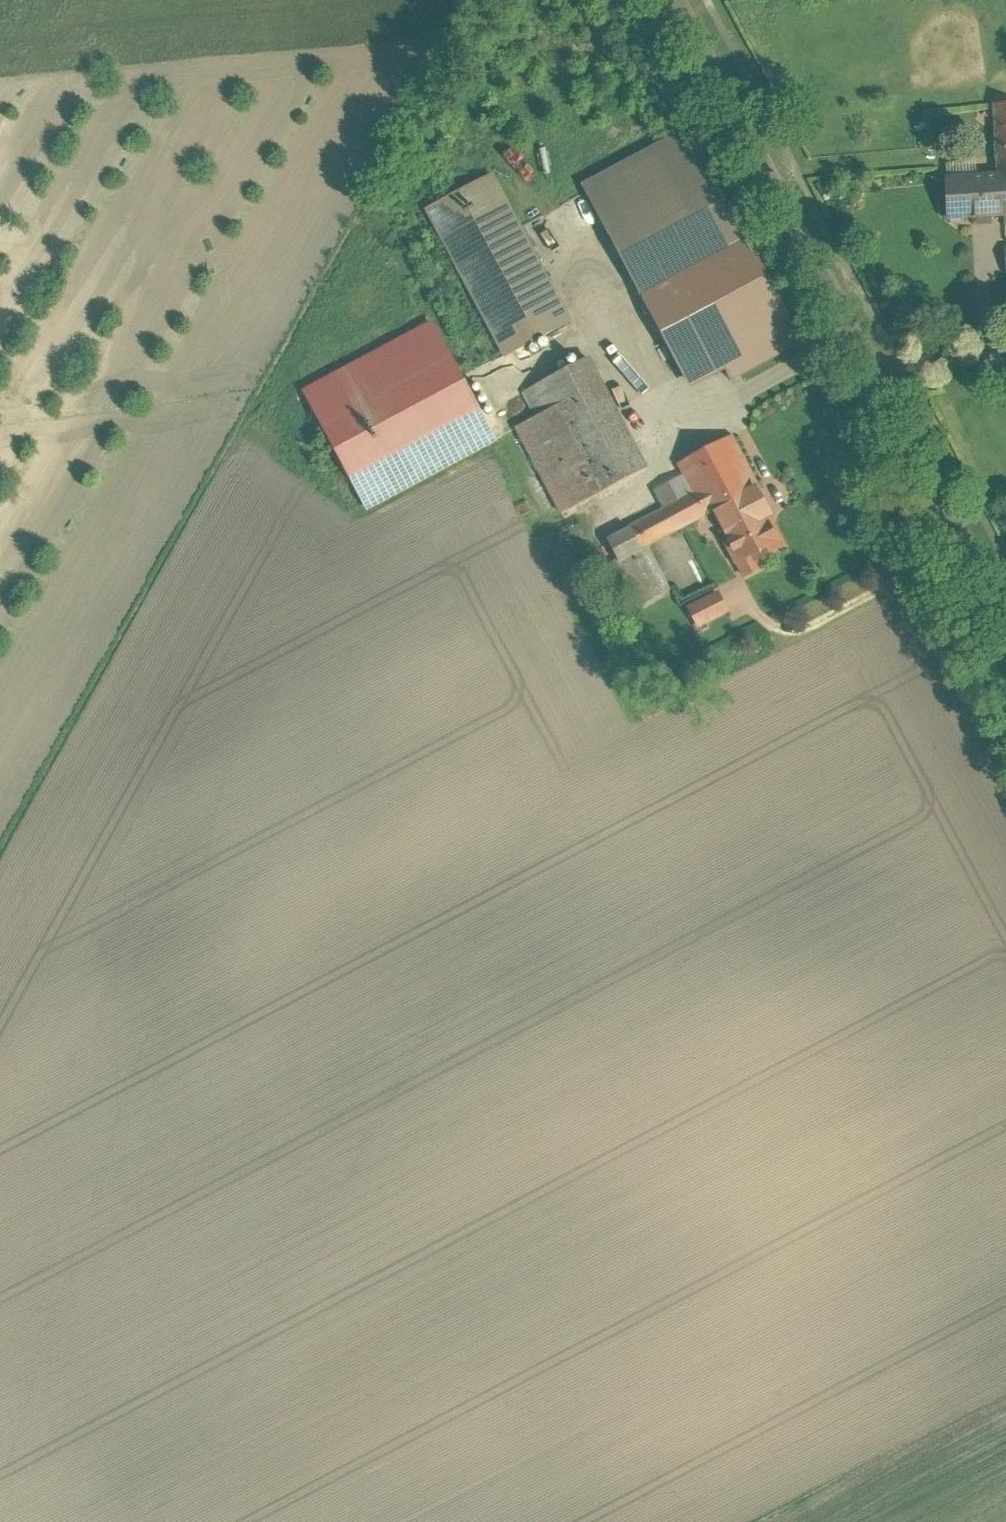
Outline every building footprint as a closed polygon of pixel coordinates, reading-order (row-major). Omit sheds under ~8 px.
[(953,228),(1005,225),(1005,106),(990,106),(994,180),(950,183),(953,228)] [(691,132),(584,187),(689,389),(796,333),(691,132)] [(569,319),(490,170),(421,206),(500,356),(569,319)] [(494,441),(428,318),(298,387),(364,511),(494,441)] [(645,473),(581,356),(525,387),(543,419),(516,433),(562,518),(645,473)] [(689,494),(597,542),(640,626),(677,607),(650,556),(709,526),(722,549),(767,525),(754,501),(772,492),(740,431),(674,465),(689,494)] [(692,602),(701,625),(733,613),(724,590),(692,602)]
